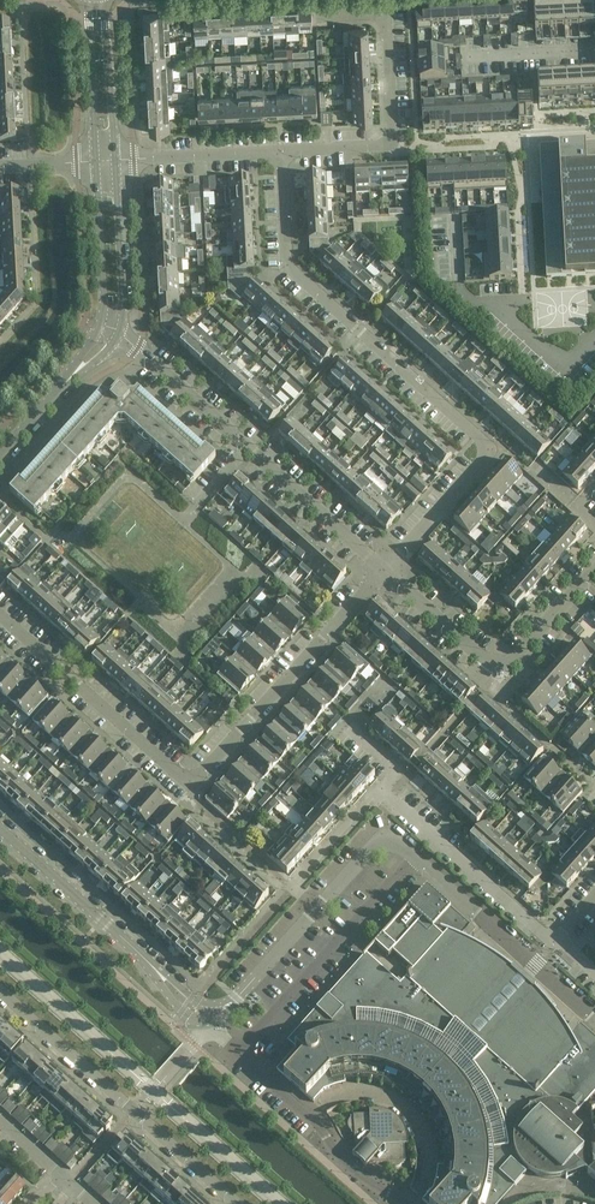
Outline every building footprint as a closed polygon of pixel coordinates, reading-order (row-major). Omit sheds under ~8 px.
[(417,24),(431,24),(430,0),(416,0),(415,0),(417,24)] [(431,24),(445,23),(443,0),(430,0),(431,24)] [(445,23),(458,22),(457,0),(443,0),(445,23)] [(458,22),(472,21),(471,0),(457,0),(458,22)] [(472,21),(486,20),(485,0),(471,0),(472,21)] [(486,20),(499,20),(498,0),(485,0),(486,20)] [(513,19),(512,0),(498,0),(499,20),(513,19)] [(513,19),(527,18),(526,0),(512,0),(513,19)] [(593,28),(591,5),(577,6),(578,29),(593,28)] [(311,6),(298,7),(299,26),(313,26),(311,6)] [(564,29),(563,6),(548,7),(549,30),(564,29)] [(578,29),(577,6),(563,6),(564,29),(578,29)] [(286,32),(285,7),(272,8),(273,33),(286,32)] [(298,7),(285,7),(286,32),(300,31),(299,26),(298,7)] [(549,30),(548,7),(534,8),(535,31),(549,30)] [(273,33),(272,8),(259,9),(260,33),(261,40),(268,39),(268,33),(273,33)] [(246,9),(233,10),(234,35),(247,34),(246,9)] [(259,9),(246,9),(247,34),(260,33),(259,9)] [(233,10),(220,11),(221,36),(234,35),(233,10)] [(220,11),(207,12),(208,36),(221,36),(220,11)] [(207,12),(193,12),(194,32),(195,37),(208,36),(207,12)] [(144,15),(144,28),(169,27),(168,14),(144,15)] [(10,36),(10,22),(0,23),(0,36),(10,36)] [(170,40),(169,27),(144,28),(145,41),(170,40)] [(348,30),(343,30),(344,44),(369,42),(368,29),(348,30)] [(0,36),(0,49),(11,49),(10,36),(0,36)] [(171,53),(170,40),(145,41),(146,55),(166,53),(171,53)] [(369,42),(344,44),(345,57),(369,55),(369,42)] [(0,49),(0,62),(12,62),(11,49),(0,49)] [(444,63),(443,49),(418,51),(419,65),(444,63)] [(166,53),(146,55),(147,68),(166,66),(166,53)] [(369,55),(345,57),(349,57),(350,69),(370,68),(369,55)] [(0,62),(0,75),(13,75),(12,62),(0,62)] [(444,78),(444,63),(419,65),(420,79),(444,78)] [(173,66),(166,66),(147,68),(147,81),(167,79),(174,79),(173,66)] [(370,68),(350,69),(343,70),(344,83),(371,81),(370,68)] [(582,74),(583,100),(594,100),(594,73),(582,74)] [(582,74),(568,75),(569,101),(583,100),(582,74)] [(0,75),(0,88),(13,88),(13,75),(0,75)] [(568,75),(553,76),(555,102),(569,101),(568,75)] [(553,76),(537,77),(539,103),(555,102),(553,76)] [(167,79),(147,81),(148,94),(168,92),(167,79)] [(372,94),(371,81),(344,83),(345,96),(372,94)] [(317,112),(316,92),(316,85),(302,86),(304,113),(317,112)] [(304,113),(302,86),(289,87),(290,94),(291,114),(304,113)] [(0,88),(0,101),(14,101),(13,88),(0,88)] [(263,89),(263,95),(264,95),(265,115),(278,114),(277,95),(277,94),(276,88),(263,89)] [(263,89),(250,90),(251,96),(252,116),(265,115),(264,95),(263,89)] [(168,92),(148,94),(149,107),(169,105),(168,92)] [(290,94),(277,94),(277,95),(278,114),(291,114),(290,94)] [(372,94),(352,95),(352,108),(352,109),(372,107),(372,94)] [(251,96),(238,97),(239,117),(252,116),(251,96)] [(225,97),(212,98),(213,118),(226,117),(225,97)] [(238,97),(225,97),(226,117),(239,117),(238,97)] [(212,98),(198,99),(199,119),(213,118),(212,98)] [(532,99),(518,100),(519,124),(533,123),(532,99)] [(518,100),(504,101),(505,125),(519,124),(518,100)] [(0,101),(0,114),(15,114),(14,101),(0,101)] [(490,101),(477,102),(478,126),(492,126),(490,101)] [(504,101),(490,101),(492,126),(505,125),(504,101)] [(477,102),(463,103),(464,127),(478,126),(477,102)] [(463,103),(449,104),(451,128),(464,127),(463,103)] [(421,105),(423,130),(437,129),(436,104),(421,105)] [(449,104),(436,104),(437,129),(451,128),(449,104)] [(169,105),(149,107),(149,120),(169,118),(169,105)] [(372,107),(352,109),(352,108),(347,108),(348,122),(373,121),(372,107)] [(321,124),(332,123),(331,109),(321,110),(321,124)] [(410,111),(401,111),(401,119),(410,119),(410,111)] [(0,114),(0,127),(15,127),(15,114),(0,114)] [(169,118),(149,120),(150,133),(170,132),(169,118)] [(0,127),(0,141),(16,140),(15,127),(0,127)] [(491,162),(493,184),(506,183),(505,161),(491,162)] [(465,163),(467,185),(480,184),(478,162),(465,163)] [(478,162),(480,184),(493,184),(491,162),(478,162)] [(452,164),(454,186),(467,185),(465,163),(452,164)] [(440,165),(441,187),(454,186),(452,164),(440,165)] [(540,166),(546,278),(567,276),(567,274),(594,272),(594,164),(540,166)] [(426,165),(427,187),(441,187),(440,165),(426,165)] [(395,192),(394,167),(381,168),(382,188),(382,192),(395,192)] [(409,191),(408,167),(394,167),(395,192),(409,191)] [(381,168),(368,169),(369,189),(382,188),(381,168)] [(369,189),(368,169),(354,169),(356,194),(369,193),(369,189)] [(305,174),(306,188),(326,187),(325,173),(305,174)] [(229,179),(230,192),(250,191),(249,178),(229,179)] [(153,183),(154,196),(173,195),(173,182),(153,183)] [(326,187),(306,188),(307,201),(327,200),(326,187)] [(20,203),(19,190),(0,191),(0,204),(20,203)] [(250,204),(250,191),(230,192),(225,192),(225,205),(231,205),(250,204)] [(173,195),(154,196),(154,209),(179,208),(178,195),(173,195)] [(327,200),(307,201),(308,214),(328,213),(327,200)] [(0,204),(0,208),(0,216),(20,215),(20,203),(0,204)] [(250,204),(231,205),(231,218),(251,217),(250,204)] [(179,208),(154,209),(155,222),(179,221),(179,208)] [(328,213),(308,214),(308,227),(328,226),(328,213)] [(486,215),(486,228),(509,227),(508,213),(486,215)] [(20,215),(0,216),(1,229),(21,228),(20,215)] [(251,217),(231,218),(232,231),(252,230),(251,217)] [(179,221),(155,222),(156,235),(176,234),(180,234),(179,221)] [(328,226),(308,227),(309,241),(310,253),(328,244),(328,240),(329,240),(328,226)] [(486,228),(487,241),(509,240),(509,227),(486,228)] [(21,228),(1,229),(2,241),(22,240),(21,228)] [(252,230),(232,231),(226,231),(227,244),(253,243),(252,230)] [(176,234),(156,235),(156,248),(176,247),(176,234)] [(355,244),(360,238),(356,235),(351,240),(355,244)] [(22,240),(2,241),(2,254),(22,253),(22,240)] [(487,241),(488,254),(510,253),(509,240),(487,241)] [(367,250),(370,246),(364,241),(361,245),(367,250)] [(253,243),(233,244),(233,257),(253,256),(253,243)] [(328,245),(328,244),(310,253),(310,254),(320,262),(320,263),(330,272),(346,253),(336,244),(332,248),(328,245)] [(372,255),(375,251),(370,246),(367,250),(372,255)] [(176,247),(156,248),(157,262),(177,260),(176,247)] [(22,253),(2,254),(3,266),(23,265),(22,253)] [(346,253),(330,272),(339,280),(356,262),(346,253)] [(488,254),(489,267),(511,266),(510,253),(488,254)] [(254,270),(253,256),(233,257),(227,257),(228,289),(252,278),(251,270),(254,270)] [(386,268),(390,264),(383,258),(380,262),(386,268)] [(182,260),(177,260),(157,262),(158,275),(178,273),(183,273),(182,260)] [(356,262),(339,280),(349,289),(366,271),(356,262)] [(391,272),(395,268),(390,264),(386,268),(391,272)] [(23,265),(3,266),(4,279),(24,278),(23,265)] [(489,267),(489,280),(512,279),(511,266),(489,267)] [(359,298),(375,280),(366,271),(349,289),(359,298)] [(178,273),(158,275),(159,288),(178,286),(178,273)] [(24,278),(4,279),(4,292),(25,299),(24,278)] [(252,305),(265,290),(252,278),(228,289),(240,300),(243,297),(252,305)] [(386,295),(389,291),(389,288),(377,278),(375,280),(359,298),(369,307),(382,292),(386,295)] [(178,286),(159,288),(159,301),(179,300),(178,286)] [(424,302),(428,298),(417,288),(413,292),(424,302)] [(265,290),(252,305),(262,314),(275,299),(265,290)] [(0,297),(0,305),(11,315),(25,299),(4,292),(0,297)] [(275,299),(262,314),(271,322),(285,307),(275,299)] [(179,300),(159,301),(160,314),(161,314),(161,327),(179,318),(179,313),(180,313),(179,300)] [(207,307),(211,312),(209,314),(215,319),(218,315),(213,310),(215,308),(210,303),(207,307)] [(381,318),(391,327),(405,312),(395,303),(381,318)] [(0,305),(0,322),(2,324),(11,315),(0,305)] [(438,314),(441,310),(436,305),(432,309),(438,314)] [(285,307),(271,322),(281,331),(294,316),(285,307)] [(444,319),(447,316),(441,310),(438,314),(444,319)] [(405,312),(391,327),(401,336),(414,321),(405,312)] [(294,316),(281,331),(291,340),(304,325),(294,316)] [(411,345),(428,326),(418,317),(414,321),(401,336),(411,345)] [(183,322),(179,318),(161,327),(171,336),(181,345),(194,330),(184,321),(183,322)] [(239,330),(240,330),(243,326),(237,321),(234,325),(239,330)] [(228,331),(232,327),(226,322),(223,326),(228,331)] [(457,332),(461,328),(455,323),(452,327),(457,332)] [(297,352),(314,334),(304,325),(291,340),(288,343),(297,352)] [(190,354),(207,335),(197,326),(194,330),(181,345),(190,354)] [(421,353),(434,338),(437,334),(428,326),(411,345),(421,353)] [(234,336),(237,332),(232,327),(228,331),(234,336)] [(463,337),(467,333),(461,328),(457,332),(463,337)] [(248,337),(254,342),(257,338),(251,333),(248,337)] [(314,334),(301,348),(310,357),(324,342),(314,334)] [(200,363),(217,344),(207,335),(190,354),(200,363)] [(434,338),(421,353),(430,362),(444,347),(434,338)] [(248,349),(251,345),(245,340),(242,344),(248,349)] [(477,349),(480,345),(475,340),(471,344),(477,349)] [(324,342),(310,357),(320,366),(334,351),(324,342)] [(210,371),(223,356),(227,352),(217,344),(200,363),(210,371)] [(254,355),(258,351),(251,345),(248,349),(254,355)] [(482,354),(486,350),(480,345),(477,349),(482,354)] [(444,347),(430,362),(440,371),(453,356),(444,347)] [(273,359),(277,356),(271,351),(268,354),(273,359)] [(223,356),(210,371),(219,380),(233,365),(223,356)] [(273,359),(279,365),(282,361),(277,356),(273,359)] [(453,356),(440,371),(450,379),(463,364),(453,356)] [(267,366),(271,362),(265,357),(262,361),(267,366)] [(496,367),(500,363),(494,357),(490,361),(496,367)] [(338,387),(340,384),(354,369),(344,360),(328,378),(338,387)] [(273,371),(276,367),(271,362),(267,366),(273,371)] [(502,372),(505,368),(500,363),(496,367),(502,372)] [(463,364),(450,379),(459,388),(473,373),(463,364)] [(233,365),(219,380),(229,389),(243,374),(233,365)] [(290,368),(287,372),(292,377),(296,373),(290,368)] [(354,369),(340,384),(350,393),(363,378),(354,369)] [(296,373),(292,377),(298,382),(302,378),(296,373)] [(473,373),(459,388),(469,397),(482,382),(473,373)] [(243,374),(229,389),(239,397),(252,383),(243,374)] [(286,383),(290,379),(284,374),(281,378),(286,383)] [(515,384),(519,380),(513,375),(510,379),(515,384)] [(363,378),(350,393),(360,402),(373,387),(363,378)] [(479,405),(496,387),(486,378),(482,382),(469,397),(479,405)] [(19,480),(10,491),(34,513),(118,420),(124,419),(194,481),(216,457),(205,447),(201,452),(153,409),(156,406),(138,390),(135,393),(119,379),(105,394),(102,391),(85,410),(88,413),(24,485),(19,480)] [(249,406),(265,388),(256,379),(252,383),(239,397),(249,406)] [(286,383),(300,395),(303,391),(290,379),(286,383)] [(521,389),(525,385),(519,380),(515,384),(521,389)] [(373,387),(360,402),(370,410),(383,395),(373,387)] [(488,414),(502,399),(505,395),(496,387),(479,405),(488,414)] [(265,388),(249,406),(258,415),(275,396),(265,388)] [(540,406),(544,402),(533,392),(529,396),(540,406)] [(323,404),(326,400),(321,395),(317,399),(323,404)] [(376,422),(393,404),(383,395),(370,410),(367,413),(376,422)] [(275,396),(258,415),(268,424),(281,410),(284,412),(288,408),(275,396)] [(502,399),(488,414),(498,423),(511,408),(502,399)] [(323,404),(329,409),(332,405),(326,400),(323,404)] [(317,410),(320,407),(315,402),(311,406),(317,410)] [(386,431),(402,413),(393,404),(376,422),(386,431)] [(323,416),(326,412),(320,407),(317,410),(323,416)] [(511,408),(498,423),(508,431),(521,417),(511,408)] [(560,424),(563,420),(552,409),(548,413),(560,424)] [(342,421),(346,417),(340,412),(337,416),(342,421)] [(586,415),(583,412),(578,418),(581,421),(586,415)] [(395,441),(412,422),(402,413),(386,431),(385,432),(395,441)] [(342,421),(348,426),(351,422),(346,417),(342,421)] [(521,417),(508,431),(518,440),(531,425),(521,417)] [(278,433),(289,442),(302,427),(292,418),(278,433)] [(581,421),(578,418),(572,423),(576,427),(581,421)] [(336,428),(340,424),(334,419),(331,423),(336,428)] [(405,449),(422,430),(412,422),(395,441),(405,449)] [(342,433),(346,429),(340,424),(336,428),(342,433)] [(531,425),(518,440),(527,449),(541,434),(531,425)] [(302,427),(289,442),(298,451),(312,436),(302,427)] [(415,457),(432,439),(422,430),(405,449),(414,458),(415,457)] [(569,435),(565,431),(560,437),(564,440),(569,435)] [(357,432),(354,436),(353,436),(359,441),(363,437),(357,432)] [(541,434),(527,449),(537,458),(551,443),(541,434)] [(312,436),(298,451),(308,459),(321,444),(312,436)] [(359,441),(365,447),(369,442),(363,437),(359,441)] [(564,440),(560,437),(555,443),(559,446),(564,440)] [(425,466),(441,448),(432,439),(415,457),(425,466)] [(362,450),(365,447),(359,441),(356,445),(362,450)] [(321,444),(308,459),(318,468),(331,453),(321,444)] [(588,445),(580,454),(594,468),(594,451),(588,445)] [(379,447),(376,451),(381,456),(385,452),(379,447)] [(441,448),(425,466),(435,475),(451,457),(441,448)] [(385,452),(381,456),(387,461),(391,457),(385,452)] [(331,453),(318,468),(327,477),(341,462),(331,453)] [(375,463),(379,459),(373,454),(370,458),(375,463)] [(549,457),(545,454),(540,459),(544,463),(549,457)] [(580,454),(571,464),(587,479),(594,470),(594,468),(580,454)] [(381,468),(385,464),(379,459),(375,463),(381,468)] [(506,460),(497,470),(513,485),(523,475),(506,460)] [(341,462),(327,477),(337,485),(350,471),(341,462)] [(399,464),(395,469),(401,473),(404,469),(399,464)] [(587,479),(571,464),(562,474),(578,489),(587,479)] [(404,469),(401,473),(407,479),(410,475),(404,469)] [(513,485),(497,470),(489,480),(505,495),(513,485)] [(350,471),(337,485),(347,494),(360,479),(350,471)] [(395,480),(398,476),(393,471),(389,475),(395,480)] [(357,503),(373,484),(363,476),(360,479),(347,494),(357,503)] [(401,485),(404,481),(398,476),(395,480),(401,485)] [(224,494),(234,503),(249,486),(239,477),(224,494)] [(413,478),(410,482),(422,493),(426,489),(413,478)] [(505,495),(489,480),(480,490),(496,504),(505,495)] [(366,512),(383,493),(373,484),(357,503),(366,512)] [(249,486),(234,503),(244,511),(258,495),(249,486)] [(496,504),(480,490),(471,499),(487,514),(496,504)] [(420,496),(415,491),(411,495),(417,500),(420,496)] [(383,493),(366,512),(376,520),(393,502),(383,493)] [(534,503),(539,498),(535,494),(530,500),(534,503)] [(258,495),(244,511),(254,520),(268,504),(258,495)] [(487,514),(471,499),(462,509),(479,524),(487,514)] [(534,503),(530,500),(525,506),(529,509),(534,503)] [(546,503),(542,500),(537,506),(541,509),(546,503)] [(393,502),(376,520),(386,529),(403,511),(393,502)] [(268,504),(254,520),(263,529),(278,513),(268,504)] [(541,509),(537,506),(532,511),(535,515),(541,509)] [(8,532),(17,522),(0,507),(0,525),(8,532)] [(479,524),(462,509),(453,519),(470,534),(479,524)] [(278,513),(263,529),(273,537),(288,521),(278,513)] [(517,523),(522,517),(518,513),(513,519),(517,523)] [(216,523),(219,519),(214,514),(210,518),(216,523)] [(569,517),(560,527),(576,541),(585,531),(569,517)] [(216,523),(221,528),(225,524),(219,519),(216,523)] [(517,523),(513,519),(508,525),(512,528),(517,523)] [(519,525),(523,528),(528,523),(525,519),(519,525)] [(288,521),(273,537),(283,546),(297,530),(288,521)] [(519,525),(514,531),(518,534),(523,528),(519,525)] [(576,541),(560,527),(552,536),(568,551),(576,541)] [(460,533),(454,528),(450,532),(456,537),(460,533)] [(297,530),(283,546),(293,555),(307,539),(297,530)] [(235,540),(239,537),(233,531),(230,535),(235,540)] [(499,542),(504,536),(501,533),(495,539),(499,542)] [(29,541),(32,544),(27,549),(31,553),(41,541),(34,534),(29,541)] [(552,536),(543,546),(559,560),(568,551),(552,536)] [(235,540),(241,545),(244,541),(239,537),(235,540)] [(466,545),(469,542),(464,537),(460,540),(466,545)] [(307,539),(293,555),(302,564),(317,547),(307,539)] [(499,542),(495,539),(490,544),(494,548),(499,542)] [(507,539),(502,544),(506,548),(511,542),(507,539)] [(418,558),(428,567),(443,551),(433,542),(418,558)] [(471,551),(475,547),(469,542),(466,545),(471,551)] [(506,548),(502,544),(496,550),(500,553),(501,552),(502,553),(506,548)] [(559,560),(543,546),(534,556),(550,570),(559,560)] [(51,556),(54,552),(49,547),(45,551),(51,556)] [(309,576),(326,556),(317,547),(302,564),(299,567),(309,576)] [(22,555),(26,558),(31,553),(27,549),(22,555)] [(249,553),(260,563),(264,559),(253,549),(249,553)] [(443,551),(428,567),(438,576),(453,560),(443,551)] [(57,561),(60,557),(54,552),(51,556),(57,561)] [(502,555),(498,559),(504,564),(508,560),(502,555)] [(326,556),(312,572),(322,581),(336,565),(326,556)] [(485,556),(480,561),(483,565),(488,559),(485,556)] [(550,570),(534,556),(525,565),(541,580),(550,570)] [(453,560),(438,576),(448,585),(462,569),(453,560)] [(13,572),(19,566),(15,563),(9,569),(13,572)] [(22,568),(7,584),(17,593),(35,574),(25,565),(22,568)] [(70,573),(74,569),(68,565),(65,568),(70,573)] [(336,565),(322,581),(332,590),(346,574),(336,565)] [(525,565),(517,575),(533,590),(541,580),(525,565)] [(274,575),(278,571),(272,566),(269,570),(274,575)] [(13,572),(9,569),(5,574),(8,577),(13,572)] [(76,578),(79,575),(74,569),(70,573),(76,578)] [(462,569),(448,585),(458,594),(472,577),(462,569)] [(274,575),(280,580),(283,576),(278,571),(274,575)] [(35,574),(17,593),(27,602),(42,586),(32,578),(35,574)] [(533,590),(517,575),(508,585),(524,599),(533,590)] [(472,577),(458,594),(467,602),(482,586),(472,577)] [(95,596),(99,592),(88,582),(84,586),(95,596)] [(37,611),(54,591),(45,583),(42,586),(27,602),(37,611)] [(267,588),(263,584),(258,590),(262,593),(267,588)] [(288,588),(299,598),(302,594),(291,584),(288,588)] [(508,585),(499,595),(495,595),(496,604),(499,604),(504,599),(515,609),(524,599),(508,585)] [(482,586),(467,602),(477,611),(488,600),(493,605),(496,604),(495,595),(492,595),(482,586)] [(262,593),(258,590),(253,595),(257,599),(262,593)] [(54,591),(37,611),(46,620),(64,600),(54,591)] [(287,597),(278,607),(299,626),(308,616),(287,597)] [(114,613),(118,609),(107,599),(103,603),(114,613)] [(64,600),(46,620),(56,628),(71,612),(74,609),(64,600)] [(308,605),(315,612),(319,608),(311,602),(308,605)] [(363,618),(373,627),(387,611),(377,602),(363,618)] [(250,607),(246,603),(241,609),(245,612),(250,607)] [(278,607),(271,615),(265,610),(263,612),(269,617),(291,636),(299,626),(278,607)] [(245,612),(241,609),(236,614),(240,618),(245,612)] [(380,639),(383,636),(397,620),(387,611),(373,627),(370,630),(380,639)] [(71,612),(56,628),(66,637),(80,621),(71,612)] [(269,617),(260,626),(282,646),(291,636),(269,617)] [(106,635),(116,624),(113,620),(103,632),(106,635)] [(397,620),(383,636),(392,644),(407,628),(397,620)] [(80,621),(66,637),(76,646),(90,629),(80,621)] [(136,632),(139,628),(134,623),(130,627),(136,632)] [(233,626),(229,623),(224,628),(228,632),(233,626)] [(576,624),(570,630),(577,636),(583,630),(576,624)] [(260,626),(252,636),(273,655),(282,646),(260,626)] [(141,637),(145,633),(139,628),(136,632),(141,637)] [(228,632),(224,628),(219,634),(223,637),(228,632)] [(407,628),(392,644),(402,653),(417,637),(407,628)] [(90,629),(76,646),(86,655),(100,638),(90,629)] [(273,655),(252,636),(243,646),(264,665),(273,655)] [(417,637),(402,653),(412,662),(426,646),(417,637)] [(589,647),(593,643),(587,637),(583,641),(589,647)] [(349,643),(361,653),(364,649),(353,639),(349,643)] [(160,654),(164,650),(153,640),(149,644),(160,654)] [(215,646),(211,642),(206,648),(210,651),(215,646)] [(575,642),(566,653),(582,667),(591,657),(575,642)] [(264,665),(243,646),(242,646),(239,643),(232,650),(236,654),(234,655),(256,675),(264,665)] [(92,660),(102,669),(116,653),(106,644),(92,660)] [(367,663),(345,644),(336,654),(358,674),(367,663)] [(426,646),(412,662),(422,671),(436,654),(426,646)] [(210,651),(206,648),(201,653),(205,657),(210,651)] [(112,678),(129,658),(120,650),(116,653),(102,669),(112,678)] [(9,661),(0,653),(0,671),(9,661)] [(582,667),(566,653),(557,662),(573,677),(582,667)] [(358,674),(336,654),(328,664),(349,683),(358,674)] [(436,654),(422,671),(431,679),(446,663),(436,654)] [(234,655),(226,665),(247,684),(256,675),(234,655)] [(374,665),(378,661),(372,656),(369,660),(374,665)] [(129,658),(112,678),(121,687),(136,671),(141,666),(131,657),(129,658)] [(174,667),(178,663),(172,658),(169,662),(174,667)] [(0,671),(0,691),(19,670),(9,661),(0,671)] [(374,665),(380,670),(383,666),(378,661),(374,665)] [(573,677),(557,662),(548,672),(564,686),(573,677)] [(180,672),(184,668),(178,663),(174,667),(180,672)] [(446,663),(431,679),(441,688),(455,672),(446,663)] [(349,683),(328,664),(319,674),(340,693),(349,683)] [(247,684),(226,665),(217,675),(238,694),(247,684)] [(0,691),(0,692),(9,700),(29,679),(19,670),(0,691)] [(136,671),(121,687),(131,696),(146,679),(136,671)] [(455,672),(441,688),(451,697),(465,681),(455,672)] [(564,686),(548,672),(540,682),(556,696),(564,686)] [(394,682),(397,678),(392,673),(388,677),(394,682)] [(340,693),(319,674),(310,683),(332,703),(340,693)] [(194,684),(197,680),(192,675),(188,679),(194,684)] [(371,686),(376,680),(372,677),(367,682),(371,686)] [(394,682),(399,687),(403,683),(397,678),(394,682)] [(29,679),(9,700),(19,709),(38,687),(29,679)] [(146,679),(131,696),(141,704),(155,688),(146,679)] [(199,689),(203,685),(197,680),(194,684),(199,689)] [(465,681),(451,697),(461,706),(475,690),(465,681)] [(371,686),(367,682),(362,688),(366,691),(371,686)] [(556,696),(540,682),(531,691),(547,706),(556,696)] [(332,703),(310,683),(302,693),(323,712),(332,703)] [(151,713),(169,692),(159,684),(155,688),(141,704),(151,713)] [(38,687),(19,709),(29,718),(48,696),(38,687)] [(413,700),(417,696),(411,691),(408,695),(413,700)] [(547,706),(531,691),(522,702),(538,716),(547,706)] [(172,692),(169,692),(151,713),(160,722),(175,705),(179,701),(178,698),(172,692)] [(223,698),(229,704),(235,698),(228,692),(223,698)] [(219,707),(222,703),(211,693),(208,697),(219,707)] [(323,712),(302,693),(293,703),(314,722),(323,712)] [(413,700),(419,705),(422,701),(422,700),(425,697),(420,693),(417,696),(413,700)] [(584,704),(589,698),(585,695),(580,701),(584,704)] [(354,705),(358,700),(355,696),(350,701),(354,705)] [(403,710),(411,702),(405,697),(398,705),(403,710)] [(484,698),(470,714),(480,723),(494,707),(484,698)] [(51,699),(32,720),(42,729),(61,708),(51,699)] [(354,705),(350,701),(345,707),(348,711),(354,705)] [(584,704),(580,701),(575,706),(579,710),(584,704)] [(413,711),(416,707),(411,702),(403,710),(404,710),(407,706),(413,711)] [(314,722),(293,703),(284,713),(306,732),(314,722)] [(175,705),(160,722),(170,730),(185,714),(175,705)] [(494,707),(480,723),(490,731),(504,715),(494,707)] [(61,708),(42,729),(52,738),(71,716),(61,708)] [(432,717),(436,713),(431,708),(427,712),(432,717)] [(369,728),(379,737),(394,721),(384,712),(369,728)] [(5,713),(1,717),(7,722),(11,718),(5,713)] [(306,732),(284,713),(275,722),(297,742),(306,732)] [(432,717),(438,722),(442,718),(436,713),(432,717)] [(185,714),(170,730),(180,739),(194,723),(185,714)] [(579,714),(560,736),(570,745),(590,724),(579,714)] [(566,723),(572,718),(568,714),(563,720),(566,723)] [(427,724),(430,720),(425,715),(421,719),(427,724)] [(504,715),(490,731),(499,740),(514,724),(504,715)] [(71,716),(52,738),(61,747),(80,725),(71,716)] [(336,724),(341,719),(337,716),(332,721),(336,724)] [(206,734),(211,728),(199,717),(194,723),(180,739),(190,748),(204,733),(206,734)] [(11,718),(7,722),(13,727),(16,723),(11,718)] [(432,729),(436,725),(430,720),(427,724),(432,729)] [(566,723),(563,720),(558,726),(562,729),(566,723)] [(336,724),(332,721),(327,727),(331,730),(336,724)] [(394,721),(379,737),(389,746),(403,730),(394,721)] [(297,742),(275,722),(267,732),(288,751),(297,742)] [(514,724),(499,740),(509,749),(523,733),(514,724)] [(570,745),(580,754),(594,737),(594,728),(590,724),(570,745)] [(6,734),(10,730),(5,725),(1,729),(6,734)] [(80,725),(61,747),(71,755),(90,734),(80,725)] [(403,730),(389,746),(399,755),(413,739),(403,730)] [(288,751),(267,732),(258,742),(279,761),(288,751)] [(523,733),(509,749),(519,758),(533,741),(523,733)] [(30,743),(33,739),(28,734),(24,738),(30,743)] [(90,734),(71,755),(81,764),(100,743),(90,734)] [(462,743),(465,739),(460,734),(456,738),(462,743)] [(319,744),(324,738),(320,735),(315,740),(319,744)] [(580,754),(590,763),(594,757),(594,737),(580,754)] [(35,748),(36,748),(39,744),(33,739),(30,743),(35,748)] [(413,739),(399,755),(409,764),(423,748),(413,739)] [(462,743),(467,748),(471,744),(465,739),(462,743)] [(24,749),(28,745),(22,740),(18,744),(24,749)] [(319,744),(315,740),(310,746),(314,749),(319,744)] [(330,744),(326,741),(321,746),(325,750),(330,744)] [(456,750),(459,746),(454,741),(450,745),(456,750)] [(533,741),(519,758),(529,767),(543,751),(533,741)] [(279,761),(258,742),(249,751),(271,771),(279,761)] [(100,743),(81,764),(90,773),(110,751),(100,743)] [(30,754),(33,750),(28,745),(24,749),(30,754)] [(325,750),(321,746),(316,752),(320,755),(325,750)] [(461,755),(465,751),(459,746),(456,750),(461,755)] [(447,759),(437,750),(418,772),(428,781),(442,765),(447,759)] [(49,760),(53,756),(47,751),(44,755),(49,760)] [(110,751),(90,773),(100,781),(119,760),(110,751)] [(271,771),(249,751),(240,761),(262,780),(271,771)] [(479,752),(475,755),(481,761),(484,757),(479,752)] [(301,763),(306,758),(302,754),(297,760),(301,763)] [(49,760),(55,765),(58,761),(53,756),(49,760)] [(543,756),(523,778),(534,787),(553,766),(543,756)] [(43,766),(47,762),(41,757),(38,761),(43,766)] [(484,757),(481,761),(486,765),(490,762),(484,757)] [(475,767),(479,763),(473,758),(469,762),(475,767)] [(8,766),(0,759),(0,776),(8,766)] [(119,760),(100,781),(110,790),(129,769),(119,760)] [(301,763),(297,760),(292,766),(296,769),(301,763)] [(313,764),(309,760),(304,766),(308,769),(313,764)] [(262,780),(240,761),(232,771),(253,790),(262,780)] [(359,761),(350,771),(366,786),(375,776),(359,761)] [(49,771),(53,767),(47,762),(43,766),(49,771)] [(481,772),(484,768),(479,763),(475,767),(481,772)] [(442,765),(428,781),(438,789),(452,773),(442,765)] [(0,776),(0,792),(2,793),(18,775),(8,766),(0,776)] [(308,769),(304,766),(299,771),(303,775),(308,769)] [(366,786),(350,771),(344,766),(335,776),(338,779),(357,795),(366,786)] [(553,766),(534,787),(543,796),(563,774),(553,766)] [(67,768),(63,772),(69,777),(72,773),(67,768)] [(129,769),(110,790),(120,799),(139,777),(129,769)] [(447,798),(462,782),(466,777),(456,769),(438,789),(447,798)] [(498,769),(495,773),(506,783),(509,779),(498,769)] [(253,790),(232,771),(223,781),(245,800),(253,790)] [(69,777),(74,782),(78,778),(72,773),(69,777)] [(284,783),(289,777),(285,774),(280,779),(284,783)] [(563,774),(543,796),(553,805),(572,783),(563,774)] [(18,775),(2,793),(11,802),(28,784),(18,775)] [(61,775),(57,779),(63,784),(66,780),(61,775)] [(500,789),(503,785),(492,775),(489,779),(500,789)] [(139,777),(120,799),(129,808),(148,786),(139,777)] [(284,783),(280,779),(275,785),(279,788),(284,783)] [(357,795),(338,779),(329,788),(348,805),(357,795)] [(68,789),(72,785),(66,780),(63,784),(68,789)] [(287,785),(291,789),(295,783),(291,780),(287,785)] [(245,800),(223,781),(214,790),(236,810),(245,800)] [(462,782),(447,798),(457,807),(471,791),(462,782)] [(572,783),(553,805),(563,814),(582,792),(572,783)] [(28,784),(11,802),(21,811),(38,792),(28,784)] [(287,785),(281,791),(285,794),(291,789),(287,785)] [(88,795),(91,791),(86,786),(82,790),(88,795)] [(148,786),(129,808),(139,816),(158,795),(148,786)] [(467,816),(485,795),(475,786),(471,791),(457,807),(467,816)] [(348,805),(329,788),(321,798),(323,800),(340,815),(348,805)] [(236,810),(214,790),(205,800),(227,820),(236,810)] [(93,800),(94,800),(97,796),(91,791),(88,795),(93,800)] [(38,792),(21,811),(31,819),(47,801),(38,792)] [(82,801),(86,797),(80,792),(77,796),(82,801)] [(267,802),(271,797),(268,793),(263,799),(267,802)] [(158,795),(139,816),(149,825),(168,803),(158,795)] [(477,825),(495,804),(485,795),(467,816),(477,825)] [(518,805),(521,801),(516,796),(512,800),(518,805)] [(88,806),(91,802),(86,797),(82,801),(88,806)] [(267,802),(263,799),(258,804),(261,808),(267,802)] [(278,802),(274,799),(269,804),(273,808),(278,802)] [(340,815),(323,800),(315,810),(331,825),(340,815)] [(47,801),(31,819),(41,828),(57,810),(47,801)] [(518,805),(523,810),(527,806),(521,801),(518,805)] [(574,807),(578,811),(583,805),(579,801),(574,807)] [(107,812),(111,808),(105,803),(102,807),(107,812)] [(168,803),(149,825),(158,834),(178,812),(168,803)] [(512,811),(515,807),(510,803),(506,806),(512,811)] [(273,808),(269,804),(264,810),(268,814),(273,808)] [(517,816),(521,813),(515,807),(512,811),(517,816)] [(574,807),(569,812),(573,816),(578,811),(574,807)] [(113,817),(117,813),(111,808),(107,812),(113,817)] [(57,810),(41,828),(50,837),(67,819),(57,810)] [(102,819),(105,815),(100,810),(96,813),(102,819)] [(315,810),(306,820),(322,834),(331,825),(315,810)] [(178,812),(158,834),(168,843),(188,821),(178,812)] [(249,821),(254,816),(250,812),(245,818),(249,821)] [(535,813),(531,817),(542,827),(546,823),(535,813)] [(107,823),(111,820),(105,815),(102,819),(107,823)] [(249,821),(245,818),(240,823),(244,827),(249,821)] [(261,822),(257,818),(252,824),(256,827),(261,822)] [(67,819),(50,837),(60,846),(76,827),(67,819)] [(322,834),(306,820),(297,830),(313,844),(322,834)] [(531,829),(535,825),(529,820),(525,824),(531,829)] [(121,824),(121,825),(127,830),(130,826),(124,821),(121,824)] [(561,821),(556,826),(560,830),(565,824),(561,821)] [(484,822),(470,838),(480,847),(494,831),(484,822)] [(190,824),(176,840),(186,849),(200,833),(190,824)] [(256,827),(252,824),(247,829),(251,833),(256,827)] [(594,825),(586,835),(594,844),(594,826),(594,825)] [(132,835),(133,834),(136,831),(130,826),(127,830),(132,835)] [(76,827),(60,846),(70,854),(86,836),(76,827)] [(119,827),(115,831),(121,836),(124,832),(119,827)] [(313,844),(297,830),(289,839),(305,854),(313,844)] [(494,831),(480,847),(489,856),(504,840),(494,831)] [(126,841),(130,837),(124,832),(121,836),(126,841)] [(200,833),(186,849),(183,852),(192,861),(196,857),(210,841),(200,833)] [(559,839),(553,834),(550,838),(549,838),(555,843),(556,843),(559,839)] [(535,844),(540,838),(536,835),(531,840),(534,844),(535,844)] [(586,835),(577,845),(593,859),(594,857),(594,844),(586,835)] [(86,836),(70,854),(79,863),(96,845),(86,836)] [(305,854),(289,839),(285,836),(276,846),(280,849),(296,864),(305,854)] [(141,842),(140,842),(146,847),(150,843),(144,838),(141,842)] [(504,840),(489,856),(499,864),(514,848),(504,840)] [(210,841),(196,857),(192,861),(202,870),(205,866),(220,850),(210,841)] [(152,852),(155,848),(150,843),(146,847),(152,852)] [(138,844),(135,848),(141,853),(144,849),(138,844)] [(96,845),(79,863),(89,872),(106,853),(96,845)] [(593,859),(577,845),(568,855),(584,869),(593,859)] [(514,848),(499,864),(509,873),(523,857),(514,848)] [(146,858),(150,854),(144,849),(141,853),(146,858)] [(280,849),(271,859),(287,874),(296,864),(280,849)] [(220,850),(205,866),(202,870),(212,878),(215,875),(230,859),(220,850)] [(106,853),(89,872),(99,880),(115,862),(106,853)] [(584,869),(568,855),(559,864),(576,879),(584,869)] [(169,867),(175,861),(170,856),(167,859),(164,862),(169,867)] [(115,862),(99,880),(109,889),(130,865),(120,857),(115,862)] [(523,857),(509,873),(519,882),(533,866),(523,857)] [(230,859),(215,875),(212,878),(222,887),(225,884),(239,867),(230,859)] [(179,869),(173,864),(176,861),(175,861),(169,867),(175,872),(179,869)] [(576,879),(559,864),(550,874),(547,875),(547,884),(551,884),(555,879),(566,889),(576,879)] [(130,865),(109,889),(119,898),(140,874),(130,865)] [(163,874),(167,870),(161,865),(158,869),(163,874)] [(533,866),(519,882),(529,891),(539,879),(544,884),(547,884),(547,875),(543,875),(533,866)] [(239,867),(225,884),(235,892),(249,876),(239,867)] [(169,879),(172,875),(167,870),(163,874),(169,879)] [(186,876),(183,880),(188,885),(192,881),(186,876)] [(249,876),(235,892),(231,896),(241,905),(244,901),(259,885),(249,876)] [(192,881),(188,885),(194,890),(198,886),(192,881)] [(138,882),(121,901),(131,910),(148,891),(138,882)] [(183,892),(186,888),(180,882),(177,886),(183,892)] [(259,885),(244,901),(254,910),(269,894),(259,885)] [(470,925),(426,886),(374,944),(389,956),(393,952),(412,971),(400,984),(367,954),(366,953),(363,957),(366,959),(339,988),(337,984),(334,981),(318,998),(302,1016),(306,1019),(310,1021),(297,1035),(301,1044),(295,1048),(299,1052),(294,1058),(292,1056),(279,1070),(277,1069),(313,1102),(324,1090),(335,1086),(346,1083),(345,1076),(357,1075),(369,1076),(383,1079),(395,1083),(406,1090),(416,1097),(425,1107),(432,1117),(438,1128),(442,1140),(444,1153),(444,1165),(438,1165),(436,1176),(433,1188),(422,1200),(427,1203),(494,1203),(499,1198),(510,1186),(526,1168),(529,1171),(531,1173),(536,1175),(542,1177),(548,1178),(553,1178),(559,1178),(565,1176),(566,1179),(567,1178),(565,1173),(580,1167),(588,1174),(589,1172),(574,1159),(584,1149),(573,1139),(583,1128),(572,1119),(590,1098),(593,1095),(594,1093),(594,1037),(578,1022),(570,1032),(564,1023),(558,1015),(552,1007),(546,1000),(538,990),(529,982),(528,981),(521,975),(515,970),(506,962),(494,954),(485,948),(477,944),(469,940),(464,937),(472,928),(470,925)] [(188,896),(192,892),(186,888),(183,892),(188,896)] [(148,891),(131,910),(141,918),(157,900),(148,891)] [(202,897),(208,902),(211,898),(206,893),(202,897)] [(217,903),(211,898),(208,902),(214,907),(217,903)] [(157,900),(141,918),(151,927),(167,909),(157,900)] [(200,900),(196,904),(202,909),(206,905),(200,900)] [(167,909),(151,927),(161,936),(177,917),(181,913),(171,904),(167,909)] [(211,910),(206,905),(202,909),(208,914),(211,910)] [(225,910),(222,914),(227,920),(231,916),(225,910)] [(236,921),(231,916),(227,920),(233,924),(236,921)] [(177,917),(161,936),(170,944),(187,926),(177,917)] [(219,917),(216,921),(222,926),(225,922),(219,917)] [(230,927),(225,922),(222,926),(227,931),(230,927)] [(187,926),(170,944),(180,953),(196,935),(187,926)] [(200,930),(196,935),(180,953),(190,962),(210,939),(200,930)] [(360,942),(369,950),(376,942),(366,934),(360,942)] [(210,939),(190,962),(200,971),(220,948),(210,939)] [(12,1032),(7,1027),(5,1029),(0,1024),(0,1046),(12,1032)] [(12,1032),(0,1046),(0,1060),(4,1064),(9,1058),(22,1043),(17,1039),(18,1038),(12,1032)] [(12,1061),(23,1071),(37,1055),(31,1050),(30,1051),(25,1047),(12,1061)] [(34,1080),(47,1066),(42,1061),(43,1060),(37,1055),(23,1071),(18,1076),(29,1086),(34,1080)] [(47,1066),(34,1080),(44,1090),(59,1074),(53,1069),(52,1070),(47,1066)] [(50,1105),(68,1085),(63,1080),(64,1079),(59,1074),(44,1090),(40,1095),(50,1105)] [(61,1114),(66,1109),(80,1093),(74,1088),(73,1089),(68,1085),(50,1105),(61,1114)] [(1,1105),(10,1095),(0,1086),(0,1104),(1,1105)] [(80,1093),(66,1109),(76,1119),(90,1104),(85,1099),(85,1098),(80,1093)] [(6,1111),(13,1104),(9,1100),(2,1108),(6,1111)] [(6,1111),(10,1115),(16,1107),(13,1104),(6,1111)] [(22,1124),(32,1115),(22,1104),(12,1114),(22,1124)] [(83,1132),(101,1112),(96,1107),(95,1109),(90,1104),(76,1119),(73,1122),(83,1132)] [(375,1110),(373,1110),(369,1111),(369,1114),(353,1115),(353,1117),(350,1117),(351,1119),(349,1120),(349,1121),(348,1125),(348,1128),(348,1129),(349,1130),(350,1131),(351,1131),(351,1133),(354,1133),(355,1148),(355,1151),(352,1155),(366,1167),(369,1164),(387,1163),(387,1165),(389,1165),(390,1166),(392,1167),(394,1168),(397,1168),(399,1167),(400,1166),(402,1164),(404,1164),(404,1162),(405,1161),(404,1145),(407,1145),(407,1141),(407,1137),(406,1133),(405,1129),(403,1126),(401,1123),(398,1119),(394,1116),(391,1114),(386,1112),(382,1111),(379,1110),(375,1110)] [(101,1112),(83,1132),(82,1134),(93,1143),(104,1131),(106,1133),(109,1129),(107,1127),(111,1123),(106,1119),(107,1118),(101,1112)] [(27,1130),(34,1123),(30,1119),(23,1127),(27,1130)] [(27,1130),(31,1134),(38,1126),(34,1123),(27,1130)] [(112,1150),(123,1160),(137,1144),(131,1139),(130,1140),(125,1136),(121,1140),(120,1138),(116,1142),(118,1143),(112,1150)] [(48,1149),(55,1142),(52,1139),(45,1146),(48,1149)] [(48,1149),(53,1153),(59,1146),(55,1142),(48,1149)] [(137,1144),(123,1160),(133,1170),(147,1155),(142,1150),(142,1149),(137,1144)] [(147,1155),(133,1170),(144,1179),(158,1163),(153,1158),(152,1159),(147,1155)] [(73,1158),(67,1166),(71,1169),(77,1162),(73,1158)] [(158,1163),(144,1179),(155,1189),(168,1174),(163,1170),(164,1169),(158,1163)] [(90,1173),(89,1174),(83,1181),(87,1184),(94,1177),(90,1173)] [(9,1174),(0,1184),(15,1197),(24,1187),(9,1174)] [(160,1203),(179,1183),(174,1178),(173,1179),(168,1174),(155,1189),(150,1194),(160,1203)] [(189,1193),(184,1189),(185,1188),(179,1183),(160,1203),(179,1203),(189,1193)] [(0,1184),(0,1201),(4,1203),(9,1203),(15,1197),(0,1184)] [(106,1201),(112,1193),(108,1190),(102,1197),(106,1201)] [(109,1203),(110,1203),(116,1197),(112,1193),(106,1201),(109,1203)] [(179,1203),(199,1203),(201,1202),(195,1197),(195,1198),(189,1193),(179,1203)]
